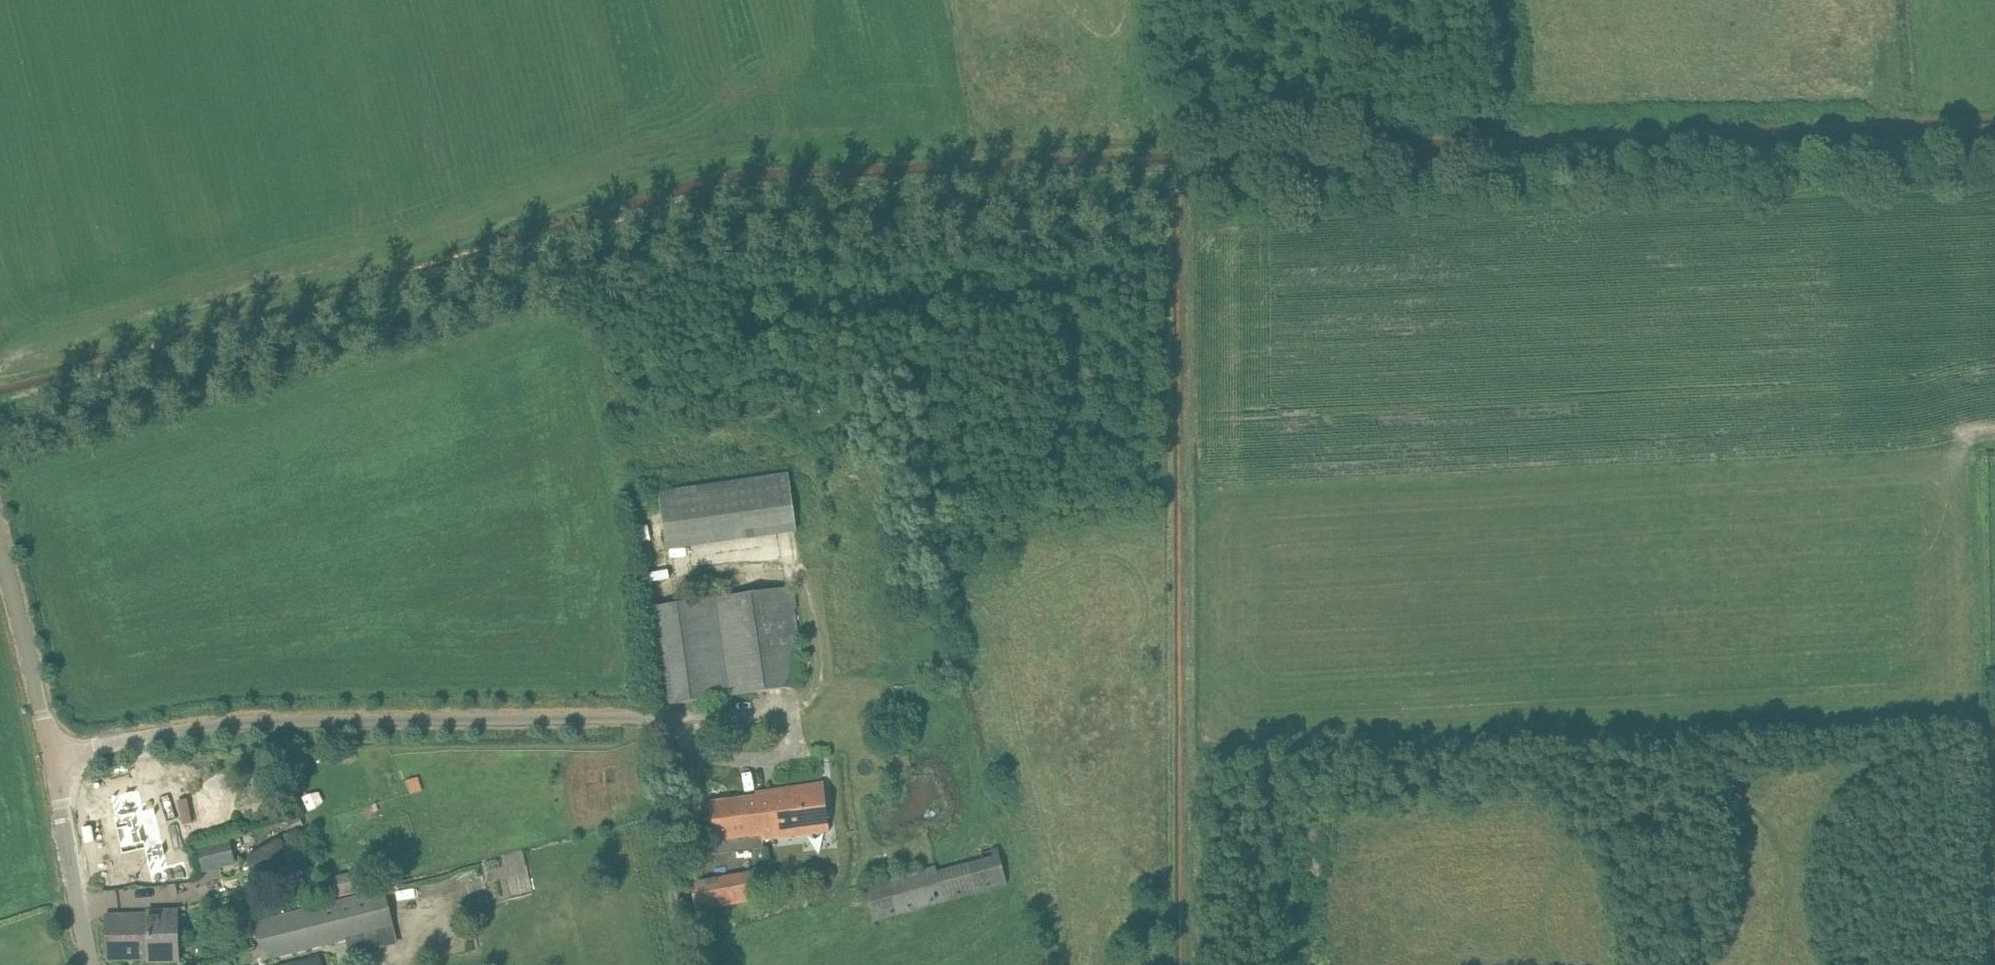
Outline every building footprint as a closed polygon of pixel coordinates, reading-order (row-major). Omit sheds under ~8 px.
[(673,544),(804,532),(799,477),(668,489),(673,544)] [(794,587),(677,603),(656,606),(670,704),(802,685),(800,672),(804,671),(795,609),(797,609),(794,587)] [(756,796),(737,798),(708,802),(714,840),(761,835),(762,840),(803,835),(803,834),(830,831),(824,783),(755,792),(756,796)] [(139,793),(109,799),(119,851),(140,847),(148,884),(186,881),(182,860),(165,865),(155,812),(144,815),(139,793)] [(204,872),(236,864),(230,838),(197,847),(204,872)] [(946,902),(936,864),(864,884),(874,922),(946,902)] [(757,900),(755,891),(752,871),(690,883),(696,912),(757,900)] [(333,877),(325,878),(329,899),(355,894),(354,892),(350,873),(333,877)] [(346,941),(395,928),(385,889),(256,924),(266,962),(346,941)] [(107,959),(149,959),(149,960),(178,960),(177,912),(148,913),(148,914),(126,915),(106,915),(107,959)]
